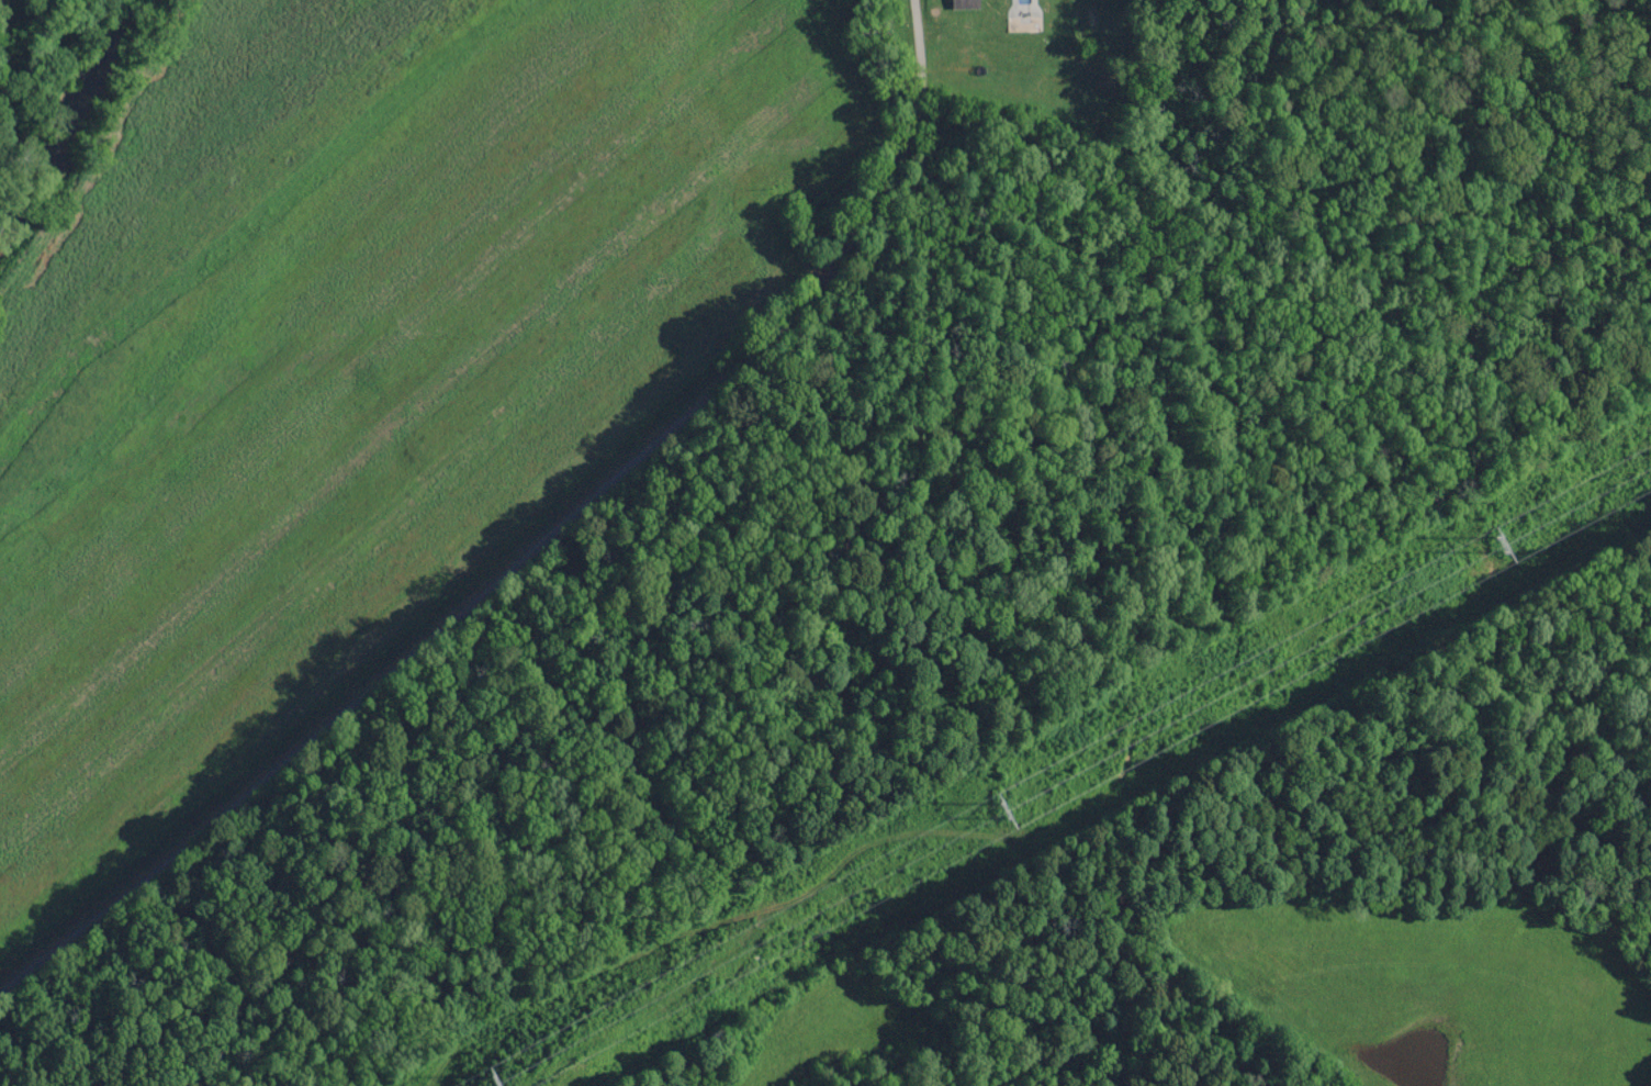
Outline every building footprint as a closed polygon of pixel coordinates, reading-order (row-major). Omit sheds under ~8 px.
[(976,10),(976,0),(947,0),(947,10),(976,10)] [(1072,5),(1040,5),(1040,29),(1072,29),(1072,5)] [(1032,31),(1032,16),(1009,16),(1009,31),(1032,31)]
